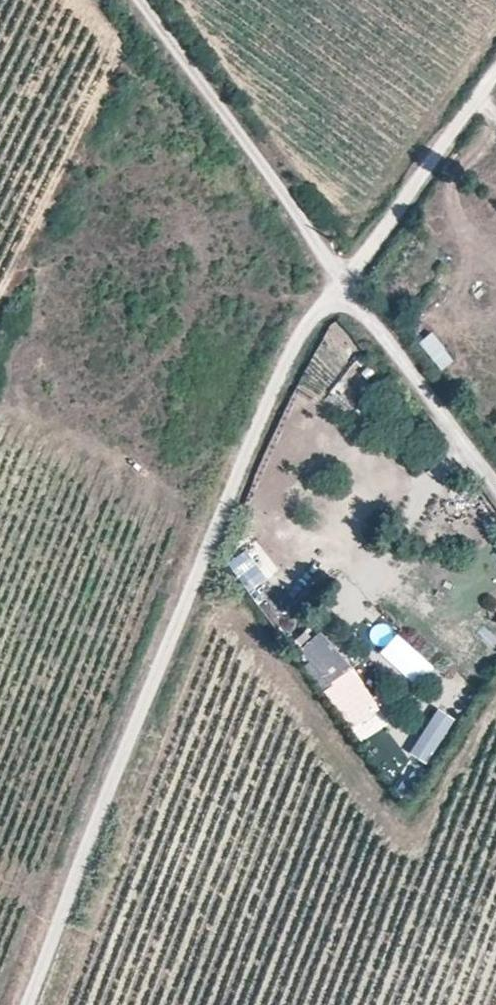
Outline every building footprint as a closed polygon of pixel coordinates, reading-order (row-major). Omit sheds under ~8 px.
[(416,347),(443,372),(455,359),(429,334),(416,347)] [(250,594),(279,570),(255,542),(227,566),(250,594)] [(349,664),(320,631),(300,650),(329,682),(349,664)] [(404,668),(415,651),(399,640),(388,657),(404,668)] [(356,674),(331,687),(350,722),(375,709),(356,674)] [(429,765),(457,720),(439,709),(411,754),(429,765)]
